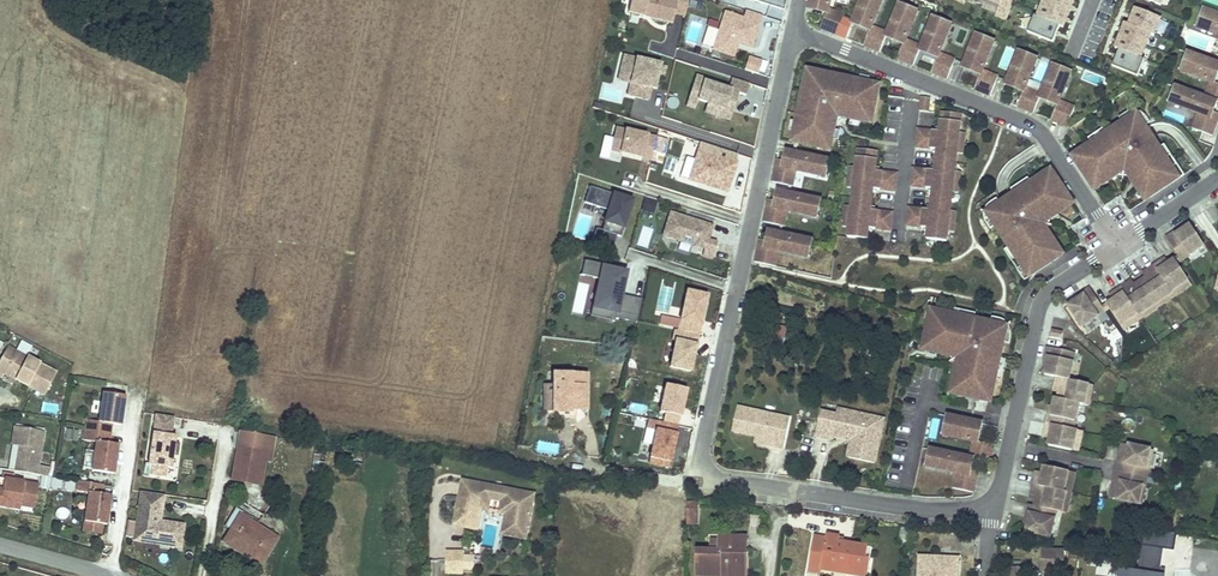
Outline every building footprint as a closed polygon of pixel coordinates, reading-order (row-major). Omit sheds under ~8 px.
[(688,0),(630,0),(627,12),(672,22),(674,13),(684,15),(688,0)] [(689,6),(700,9),(702,0),(691,0),(689,6)] [(831,0),(811,0),(810,5),(817,7),(816,9),(828,12),(821,29),(837,35),(843,19),(844,15),(829,9),(831,0)] [(882,2),(876,0),(862,0),(854,20),(860,22),(859,25),(871,30),(864,46),(880,52),(887,36),(888,33),(888,32),(872,26),(882,2)] [(1007,18),(1013,0),(986,0),(999,5),(995,14),(1007,18)] [(1031,30),(1055,41),(1071,5),(1060,0),(1044,0),(1031,30)] [(909,9),(899,5),(888,32),(888,33),(894,36),(893,39),(904,43),(898,59),(914,66),(920,50),(921,47),(922,46),(906,40),(915,16),(908,13),(909,9)] [(1135,5),(1119,43),(1122,44),(1142,52),(1145,54),(1161,16),(1135,5)] [(751,47),(761,14),(745,10),(743,18),(724,12),(712,49),(733,56),(737,42),(751,47)] [(1205,10),(1201,20),(1204,22),(1201,29),(1217,35),(1217,14),(1205,10)] [(940,53),(949,29),(942,26),(943,23),(933,19),(922,46),(921,47),(927,49),(926,52),(938,57),(932,73),(947,79),(954,63),(955,60),(940,53)] [(983,70),(992,46),(985,43),(987,40),(976,36),(964,65),(971,67),(970,69),(981,74),(974,90),(990,96),(997,80),(999,76),(983,70)] [(1122,44),(1114,63),(1134,71),(1142,52),(1122,44)] [(1026,87),(1035,64),(1028,60),(1029,57),(1019,53),(1007,81),(1013,84),(1012,86),(1024,91),(1017,107),(1033,113),(1040,97),(1041,95),(1041,94),(1026,87)] [(1217,71),(1217,70),(1215,69),(1217,64),(1189,53),(1184,64),(1188,65),(1185,72),(1209,82),(1204,97),(1216,101),(1217,102),(1217,84),(1214,82),(1217,71)] [(748,55),(743,69),(757,73),(762,59),(748,55)] [(654,88),(660,64),(623,56),(619,72),(626,74),(630,81),(630,83),(627,94),(648,99),(651,87),(654,88)] [(1060,101),(1069,77),(1062,74),(1063,70),(1052,66),(1041,94),(1041,95),(1047,97),(1046,100),(1058,104),(1051,121),(1067,127),(1075,107),(1060,101)] [(829,78),(830,74),(808,70),(803,91),(807,92),(809,84),(821,76),(829,78)] [(630,81),(626,74),(619,72),(617,80),(630,83),(630,81)] [(871,124),(880,85),(830,74),(829,78),(821,76),(809,84),(807,92),(803,91),(792,142),(798,143),(831,150),(836,126),(833,125),(834,118),(841,114),(848,115),(847,118),(871,124)] [(745,94),(749,83),(731,77),(728,89),(703,81),(704,78),(695,75),(685,106),(694,108),(697,99),(707,103),(704,112),(730,120),(739,92),(745,94)] [(1216,101),(1204,97),(1176,87),(1174,94),(1177,95),(1174,105),(1198,113),(1192,129),(1212,136),(1217,121),(1217,120),(1210,117),(1212,112),(1216,101)] [(928,112),(930,98),(922,97),(921,100),(919,111),(928,112)] [(960,133),(962,114),(942,112),(940,132),(918,129),(916,147),(938,149),(935,171),(913,168),(911,186),(933,189),(931,210),(909,207),(906,225),(928,228),(927,239),(947,241),(948,232),(950,211),(952,193),(955,172),(957,154),(960,133)] [(836,126),(838,117),(847,118),(848,115),(841,114),(834,118),(833,125),(836,126)] [(1180,178),(1141,120),(1130,118),(1071,156),(1091,186),(1118,168),(1131,171),(1143,188),(1138,190),(1145,201),(1180,178)] [(651,160),(656,138),(615,128),(610,151),(651,160)] [(656,138),(654,149),(663,151),(665,140),(656,138)] [(891,231),(893,213),(871,210),(874,189),(895,192),(897,174),(876,171),(878,151),(858,149),(856,167),(853,188),(851,207),(849,227),(848,237),(868,240),(869,228),(891,231)] [(821,176),(823,166),(827,167),(828,160),(796,153),(788,151),(785,162),(784,167),(776,165),(772,182),(793,186),(796,170),(821,176)] [(727,192),(736,162),(719,157),(718,160),(713,159),(711,154),(705,153),(695,158),(691,172),(696,182),(727,192)] [(1094,191),(1119,174),(1128,176),(1138,190),(1143,188),(1131,171),(1118,168),(1091,186),(1094,191)] [(1042,230),(1045,217),(1071,200),(1051,169),(996,205),(993,222),(1029,277),(1035,274),(1065,254),(1058,244),(1054,247),(1042,230)] [(958,194),(961,173),(955,172),(952,193),(958,194)] [(590,186),(586,201),(607,208),(603,222),(623,228),(632,198),(590,186)] [(813,216),(815,206),(818,207),(820,200),(779,191),(777,202),(776,207),(767,205),(764,222),(784,226),(788,211),(813,216)] [(642,211),(653,213),(655,200),(644,198),(642,211)] [(1048,229),(1050,220),(1074,204),(1071,200),(1045,217),(1042,230),(1054,247),(1058,244),(1048,229)] [(993,222),(996,205),(986,212),(993,222)] [(708,239),(713,226),(671,212),(663,235),(705,248),(703,255),(713,258),(718,242),(708,239)] [(1166,237),(1175,251),(1179,257),(1181,261),(1204,245),(1191,225),(1184,229),(1176,235),(1174,232),(1166,237)] [(1176,235),(1184,229),(1182,226),(1174,232),(1176,235)] [(613,255),(625,258),(629,237),(595,230),(592,242),(615,247),(613,255)] [(810,247),(811,240),(779,233),(770,231),(768,242),(767,247),(759,245),(755,262),(775,266),(779,251),(804,256),(806,247),(810,247)] [(1169,263),(1165,257),(1161,260),(1165,266),(1169,263)] [(1178,263),(1175,259),(1169,263),(1165,266),(1161,260),(1153,265),(1175,297),(1178,295),(1174,289),(1188,279),(1178,263)] [(615,317),(637,322),(641,298),(633,297),(630,312),(620,310),(628,269),(585,261),(583,273),(599,276),(591,316),(614,320),(615,317)] [(1175,297),(1153,265),(1146,270),(1149,274),(1145,277),(1140,281),(1155,304),(1169,295),(1172,299),(1175,297)] [(1178,295),(1192,285),(1188,279),(1174,289),(1178,295)] [(1155,304),(1140,281),(1135,284),(1130,287),(1127,282),(1120,287),(1142,319),(1145,317),(1142,313),(1155,304)] [(1099,301),(1090,287),(1082,293),(1084,296),(1076,301),(1068,306),(1082,327),(1105,311),(1103,307),(1099,301)] [(1142,319),(1120,287),(1113,292),(1117,298),(1113,301),(1107,305),(1110,309),(1120,325),(1134,315),(1138,322),(1142,319)] [(686,290),(671,365),(691,369),(706,294),(686,290)] [(1117,298),(1113,292),(1109,295),(1113,301),(1117,298)] [(1076,301),(1084,296),(1082,293),(1074,298),(1076,301)] [(1169,295),(1155,304),(1158,308),(1172,299),(1169,295)] [(1142,313),(1145,317),(1158,308),(1155,304),(1142,313)] [(992,402),(1006,335),(999,324),(931,309),(923,345),(955,352),(963,363),(959,383),(953,382),(951,393),(988,402),(992,402)] [(1124,331),(1138,322),(1134,315),(1120,325),(1124,331)] [(1112,320),(1106,323),(1114,341),(1121,337),(1112,320)] [(1006,335),(1008,326),(999,324),(1006,335)] [(1062,339),(1063,333),(1052,330),(1051,337),(1062,339)] [(7,347),(0,362),(0,377),(2,378),(4,374),(16,380),(17,378),(23,381),(22,383),(43,394),(45,395),(57,372),(27,357),(32,348),(21,342),(16,351),(7,347)] [(963,363),(955,352),(923,345),(922,350),(952,356),(957,365),(953,382),(959,383),(963,363)] [(1074,353),(1047,347),(1045,357),(1048,358),(1046,368),(1045,375),(1056,377),(1069,380),(1074,353)] [(544,412),(569,413),(569,410),(586,410),(586,376),(555,374),(554,386),(544,385),(544,412)] [(1084,404),(1088,388),(1093,390),(1094,385),(1069,380),(1056,377),(1054,386),(1059,388),(1059,391),(1057,398),(1079,403),(1084,404)] [(647,464),(667,469),(686,389),(665,385),(647,464)] [(1089,406),(1093,390),(1088,388),(1084,404),(1089,406)] [(122,419),(126,396),(103,393),(102,401),(101,413),(99,422),(87,420),(85,430),(110,434),(112,424),(117,425),(118,419),(122,419)] [(1073,430),(1079,403),(1057,398),(1055,398),(1053,406),(1051,416),(1048,415),(1046,424),(1073,430)] [(782,448),(789,418),(739,407),(733,431),(756,436),(771,439),(770,445),(782,448)] [(881,431),(866,428),(869,416),(838,409),(836,415),(821,412),(816,436),(831,440),(832,437),(833,433),(856,438),(855,441),(851,441),(851,444),(848,457),(874,463),(881,431)] [(175,443),(176,436),(171,436),(174,417),(155,414),(148,464),(152,465),(151,475),(165,477),(167,467),(171,468),(173,455),(175,443)] [(881,431),(884,419),(869,416),(866,428),(881,431)] [(980,429),(977,429),(978,422),(949,416),(946,427),(950,428),(948,436),(973,441),(970,458),(973,458),(990,462),(994,445),(977,441),(980,429)] [(1072,450),(1076,434),(1083,435),(1083,432),(1073,430),(1046,424),(1044,433),(1051,434),(1050,439),(1049,445),(1072,450)] [(38,466),(44,432),(15,427),(12,445),(19,447),(15,471),(37,475),(49,477),(50,468),(38,466)] [(77,440),(79,431),(67,430),(66,439),(77,440)] [(114,474),(117,451),(113,451),(114,444),(109,443),(110,434),(85,430),(84,440),(96,442),(95,451),(93,462),(92,471),(114,474)] [(265,462),(270,436),(241,431),(232,480),(261,485),(265,462)] [(856,438),(833,433),(832,437),(851,441),(855,441),(856,438)] [(1079,452),(1083,435),(1076,434),(1072,450),(1079,452)] [(271,462),(275,437),(270,436),(265,462),(271,462)] [(770,445),(771,439),(756,436),(755,442),(770,445)] [(325,460),(327,444),(316,442),(314,459),(325,460)] [(1145,466),(1149,449),(1125,444),(1121,461),(1117,461),(1116,471),(1147,477),(1149,467),(1145,466)] [(970,470),(973,458),(970,458),(931,449),(930,457),(934,458),(932,467),(957,473),(953,488),(974,493),(977,476),(969,474),(970,470)] [(1064,488),(1068,471),(1044,466),(1043,473),(1042,478),(1034,476),(1033,485),(1070,493),(1071,489),(1064,488)] [(876,472),(865,470),(864,479),(875,480),(876,472)] [(1071,489),(1075,473),(1068,471),(1064,488),(1071,489)] [(1145,487),(1147,477),(1116,471),(1113,481),(1117,481),(1113,499),(1137,504),(1141,487),(1145,487)] [(38,485),(0,478),(0,507),(19,511),(20,506),(34,508),(38,485)] [(875,480),(864,479),(864,489),(874,490),(875,480)] [(76,482),(65,481),(63,491),(74,492),(76,482)] [(77,491),(89,493),(88,501),(86,513),(85,522),(102,525),(107,525),(110,502),(106,501),(107,495),(102,494),(103,485),(78,481),(77,491)] [(527,528),(534,494),(501,488),(501,491),(495,490),(495,487),(462,481),(453,525),(471,528),(476,504),(489,506),(490,498),(501,500),(500,508),(512,511),(510,525),(527,528)] [(1060,512),(1064,496),(1070,497),(1070,493),(1033,485),(1030,493),(1036,495),(1035,499),(1034,506),(1056,511),(1060,512)] [(180,548),(184,525),(160,521),(159,523),(149,522),(151,510),(158,511),(162,508),(164,495),(141,492),(136,522),(128,521),(125,537),(134,538),(134,541),(180,548)] [(1066,513),(1070,497),(1064,496),(1060,512),(1066,513)] [(525,539),(527,528),(510,525),(512,511),(500,508),(501,500),(490,498),(489,506),(476,504),(471,528),(477,530),(481,509),(506,514),(502,534),(525,539)] [(695,523),(696,501),(688,501),(687,522),(695,523)] [(160,521),(162,508),(158,511),(151,510),(149,522),(159,523),(160,521)] [(252,517),(236,508),(225,526),(231,530),(238,519),(247,524),(252,517)] [(1029,513),(1025,531),(1050,537),(1054,519),(1029,513)] [(277,539),(257,526),(259,522),(252,517),(247,524),(238,519),(231,530),(224,543),(238,551),(242,546),(264,560),(277,539)] [(101,534),(102,525),(85,522),(83,531),(101,534)] [(907,545),(909,529),(901,527),(899,543),(907,545)] [(1165,574),(1159,573),(1163,548),(1174,550),(1177,533),(1145,528),(1138,571),(1122,568),(1121,575),(1165,575),(1165,574)] [(870,561),(866,560),(868,547),(844,543),(839,542),(840,537),(827,534),(826,537),(814,535),(809,563),(821,566),(820,568),(863,575),(867,575),(870,561)] [(746,537),(720,537),(720,541),(712,540),(712,551),(698,551),(697,575),(710,575),(728,575),(728,572),(746,572),(746,537)] [(264,560),(242,546),(238,551),(261,565),(264,560)] [(1062,571),(1063,551),(1044,550),(1042,570),(1062,571)] [(464,568),(464,556),(464,552),(446,552),(446,573),(464,573),(464,568)] [(473,569),(473,556),(464,556),(464,568),(473,569)] [(959,558),(947,557),(947,559),(937,559),(937,557),(920,556),(919,575),(958,575),(959,558)] [(820,568),(821,566),(809,563),(808,572),(819,574),(820,568)] [(1027,568),(1009,567),(1009,575),(1026,575),(1027,568)]
